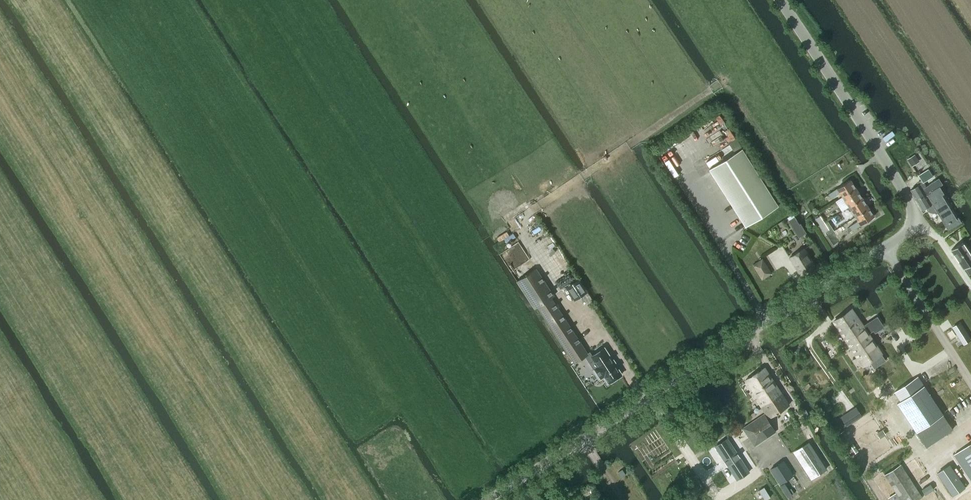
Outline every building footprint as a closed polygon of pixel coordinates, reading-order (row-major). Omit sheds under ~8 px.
[(735,152),(741,148),(735,138),(729,142),(735,152)] [(745,226),(778,206),(741,148),(735,152),(709,168),(745,226)] [(912,166),(919,161),(915,155),(914,153),(907,158),(908,160),(912,166)] [(934,189),(938,187),(938,186),(941,185),(942,184),(938,178),(930,184),(926,187),(923,182),(932,177),(927,169),(918,175),(921,181),(917,183),(918,185),(910,190),(917,200),(925,195),(925,196),(929,193),(929,192),(934,189)] [(839,192),(842,197),(856,189),(850,179),(837,188),(828,194),(830,198),(839,192)] [(936,211),(937,211),(945,225),(948,230),(961,223),(957,217),(953,220),(951,217),(953,216),(948,207),(946,208),(938,196),(943,193),(938,187),(934,189),(929,192),(929,193),(925,196),(925,195),(917,200),(923,210),(928,207),(929,210),(929,211),(930,211),(931,212),(932,212),(934,212),(936,211)] [(842,197),(848,206),(862,198),(856,189),(842,197)] [(848,206),(854,215),(867,207),(862,198),(848,206)] [(873,216),(873,215),(867,207),(854,215),(858,221),(849,226),(851,230),(860,224),(860,225),(873,216)] [(815,218),(820,225),(823,223),(819,216),(815,218)] [(799,224),(794,217),(788,221),(799,237),(806,233),(800,224),(799,224)] [(951,250),(964,269),(970,264),(970,251),(968,249),(967,250),(962,242),(951,250)] [(801,277),(815,268),(803,248),(788,258),(801,277)] [(772,273),(763,258),(753,265),(762,279),(772,273)] [(553,296),(535,268),(517,280),(535,308),(537,307),(574,363),(587,354),(550,298),(553,296)] [(588,291),(579,278),(566,287),(574,300),(588,291)] [(844,339),(863,326),(852,309),(833,322),(844,339)] [(875,333),(884,327),(877,317),(863,326),(844,339),(863,366),(881,354),(868,334),(873,331),(875,333)] [(960,323),(952,328),(963,344),(970,340),(960,323)] [(589,352),(588,354),(586,356),(590,363),(594,361),(597,366),(594,369),(601,379),(604,376),(608,383),(622,374),(604,347),(593,355),(592,356),(589,352)] [(768,417),(788,405),(764,367),(745,379),(758,398),(756,399),(768,417)] [(918,377),(894,392),(900,401),(897,403),(916,432),(943,414),(918,377)] [(857,420),(851,410),(840,417),(847,427),(857,420)] [(754,445),(774,432),(763,414),(742,427),(754,445)] [(737,480),(749,472),(747,468),(727,438),(715,446),(715,447),(735,477),(737,480)] [(821,462),(808,442),(797,449),(810,469),(821,462)] [(968,445),(970,449),(958,457),(955,453),(970,478),(970,443),(968,445)] [(783,460),(770,469),(780,484),(793,476),(783,460)] [(952,496),(965,487),(950,465),(937,474),(952,496)] [(937,494),(931,485),(926,489),(931,498),(937,494)]
